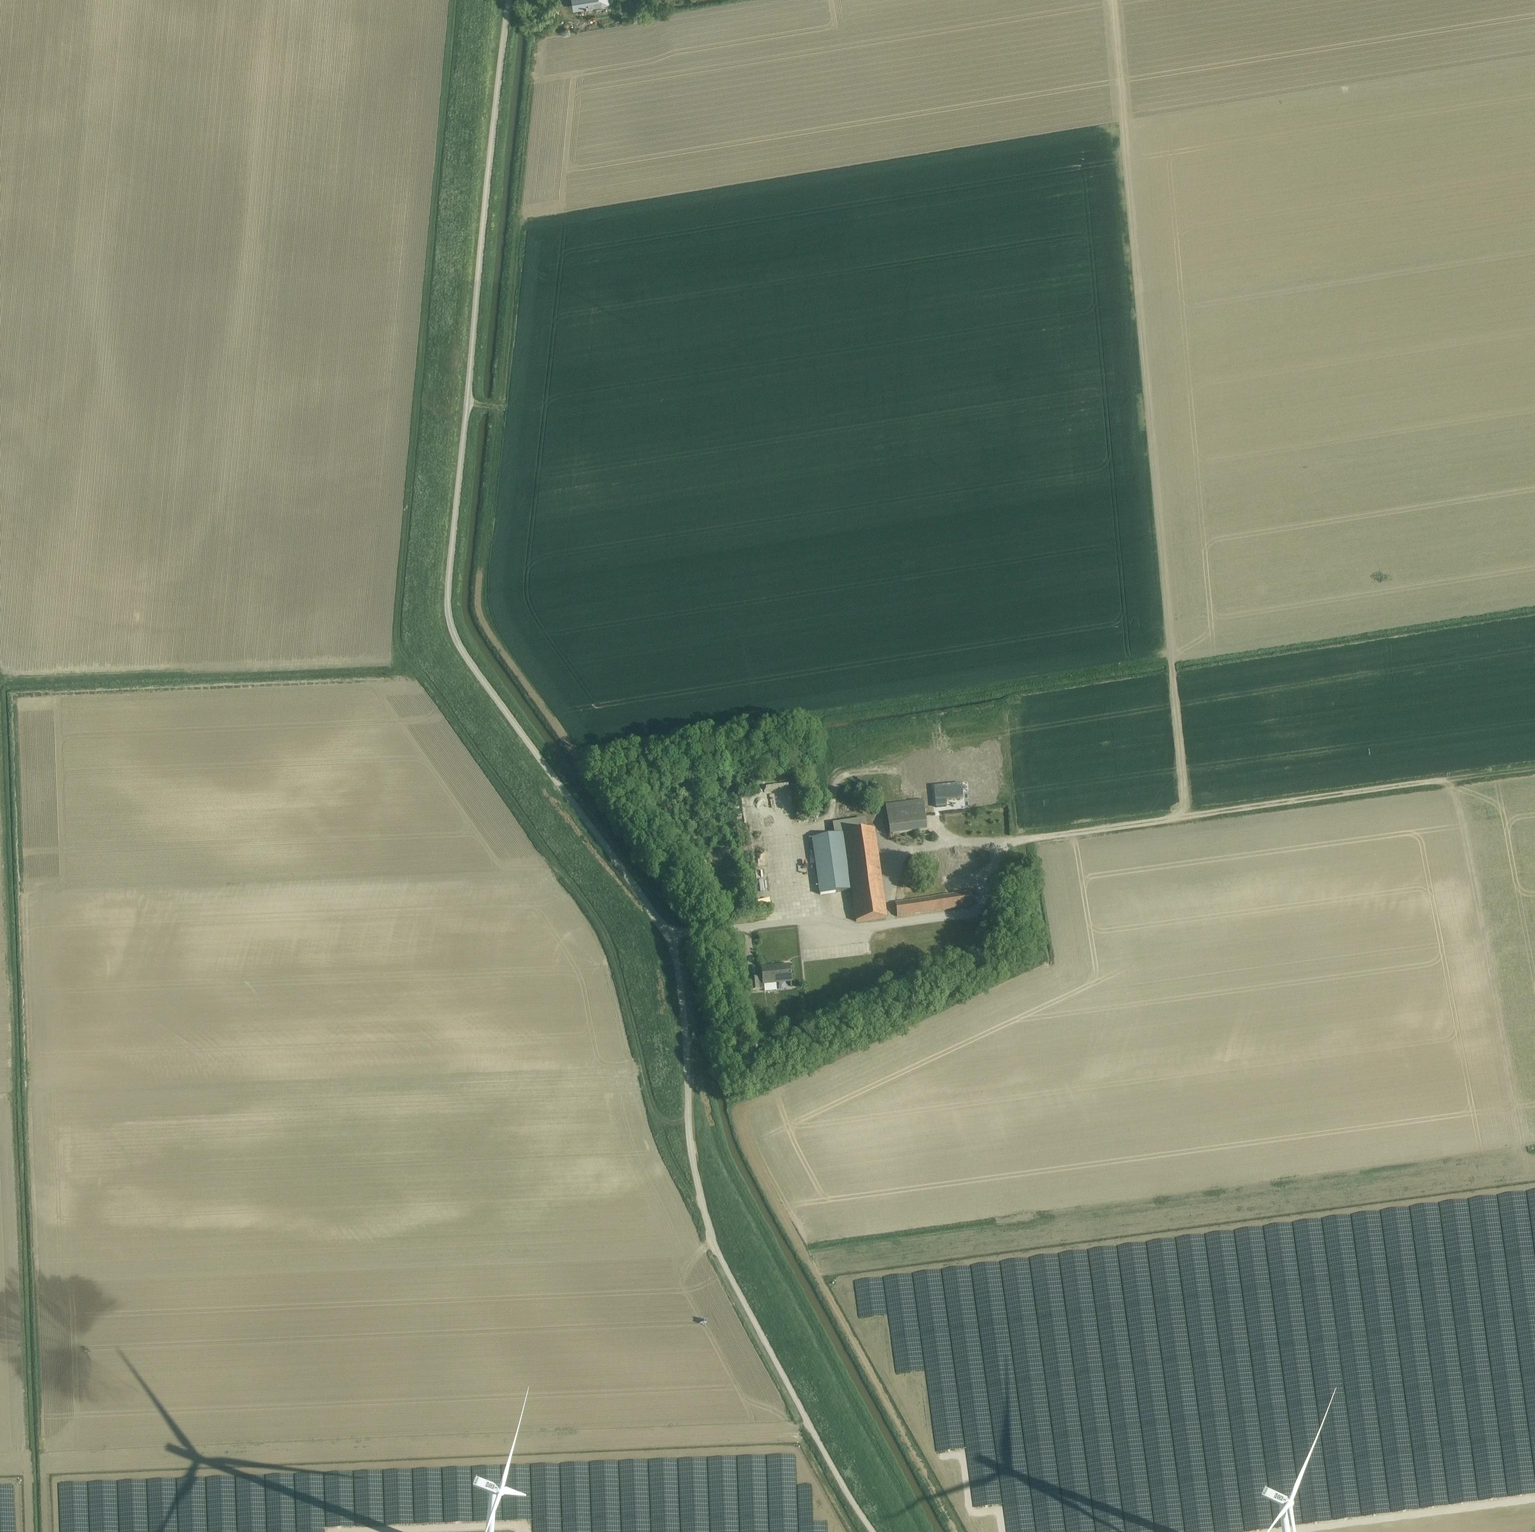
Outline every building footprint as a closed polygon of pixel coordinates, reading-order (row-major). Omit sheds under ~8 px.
[(608,0),(579,0),(580,8),(609,4),(608,0)] [(923,800),(917,800),(886,804),(890,835),(927,830),(923,800)] [(821,896),(852,891),(856,922),(887,917),(874,830),(868,830),(866,819),(833,824),(834,836),(812,839),(821,896)] [(1019,861),(1011,862),(1012,874),(1020,873),(1019,861)] [(972,906),(970,892),(895,903),(897,917),(972,906)] [(765,990),(764,984),(791,982),(789,965),(762,968),(763,977),(750,979),(751,991),(760,990),(765,990)] [(757,1050),(760,1042),(754,1039),(751,1047),(757,1050)]
